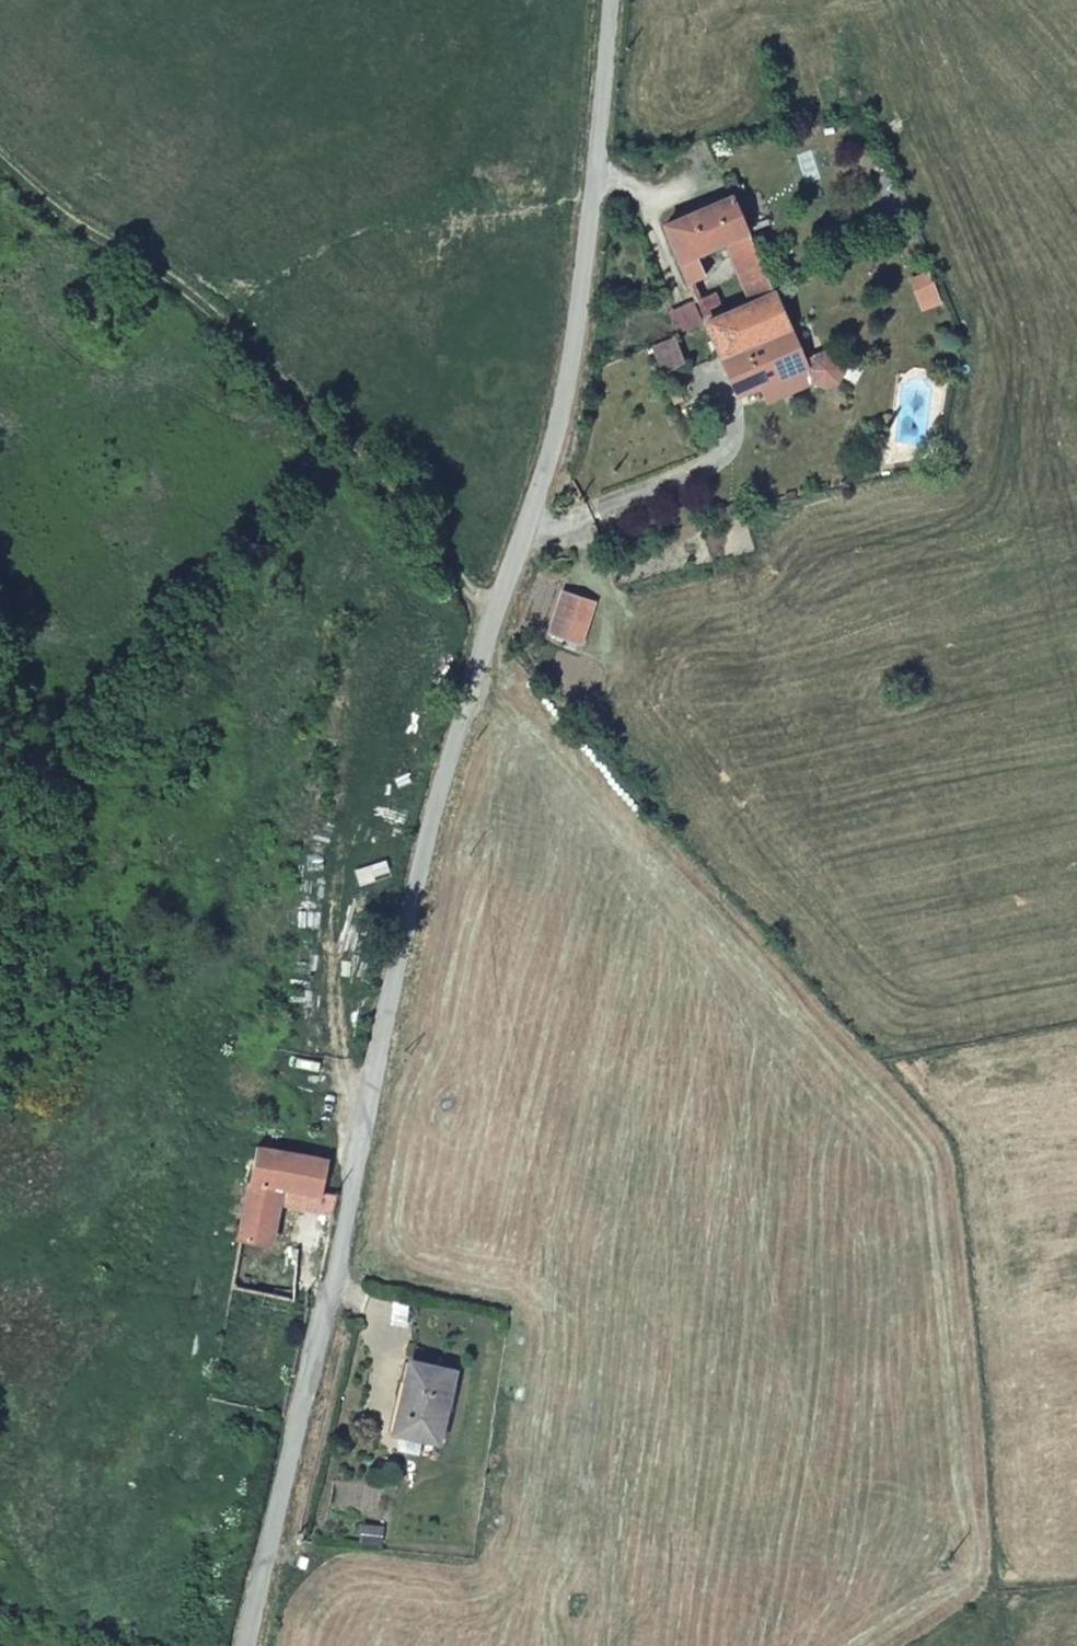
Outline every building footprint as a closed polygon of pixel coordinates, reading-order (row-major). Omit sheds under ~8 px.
[(696,254),(723,243),(751,232),(736,197),(664,225),(690,285),(706,278),(696,254)] [(750,305),(777,295),(751,232),(723,243),(750,305)] [(697,300),(706,323),(728,314),(719,292),(697,300)] [(706,323),(721,359),(792,329),(777,295),(750,305),(728,314),(706,323)] [(765,385),(773,402),(815,384),(827,388),(839,383),(845,370),(839,358),(827,353),(806,362),(792,329),(721,359),(737,395),(765,385)] [(233,1278),(231,1285),(294,1299),(301,1252),(272,1246),(281,1204),(333,1214),(337,1191),(321,1189),(330,1156),(256,1149),(235,1263),(224,1261),(222,1274),(233,1278)] [(455,1369),(411,1359),(399,1411),(402,1412),(398,1431),(439,1441),(455,1369)] [(383,1526),(364,1523),(361,1538),(380,1540),(383,1526)]
